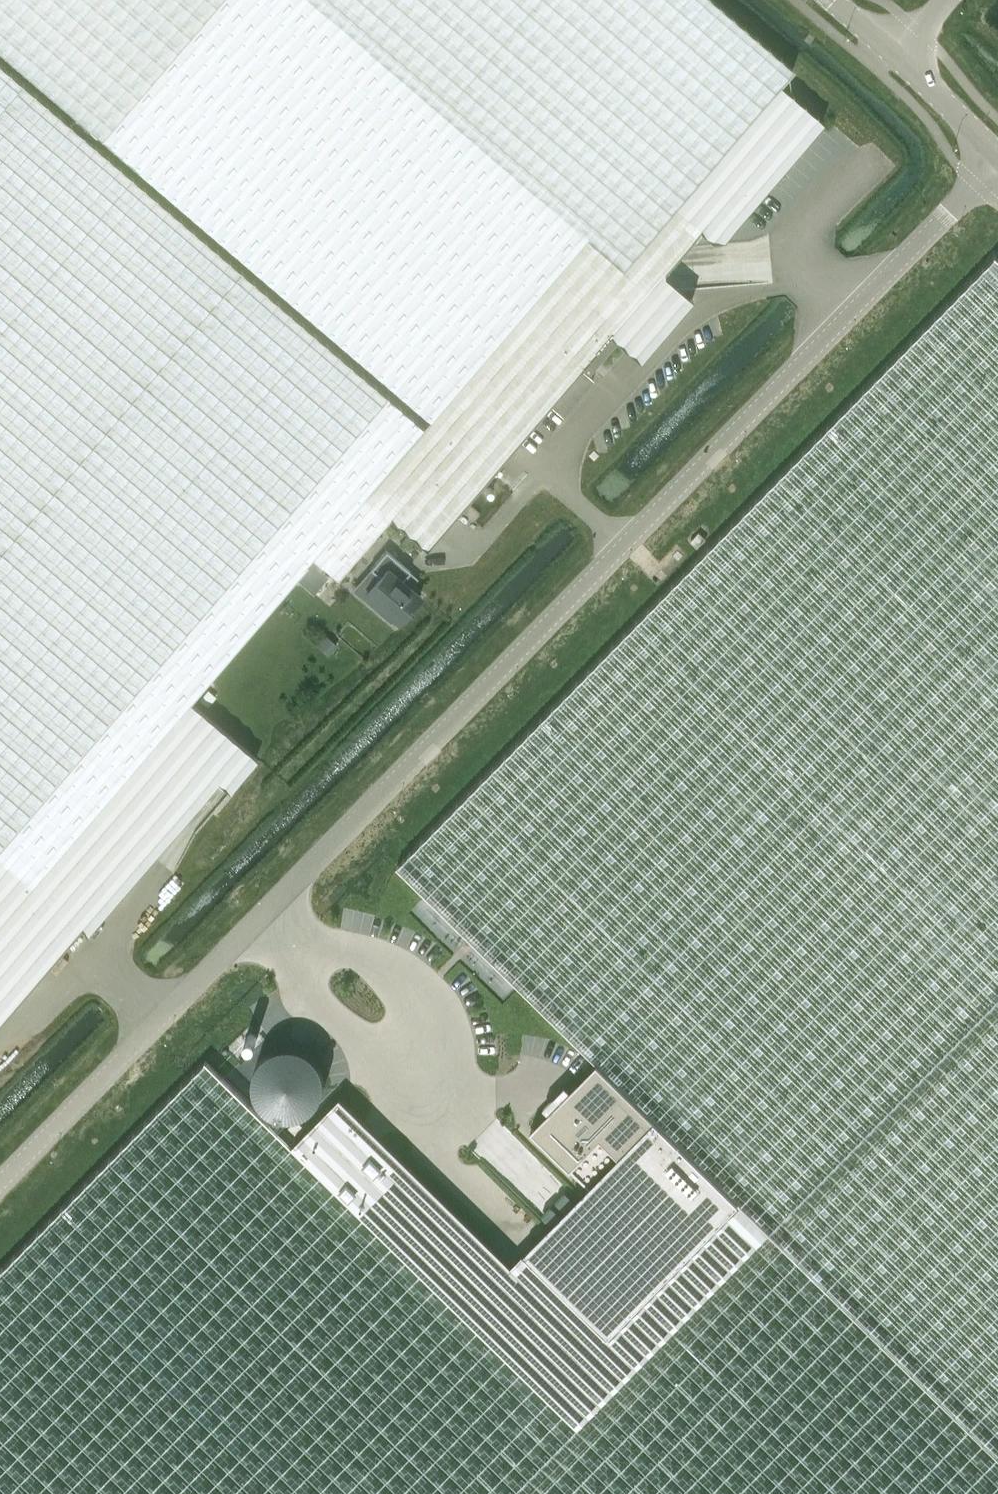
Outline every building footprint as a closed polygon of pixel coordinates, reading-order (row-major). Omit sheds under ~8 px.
[(312,555),(337,576),(389,516),(426,547),(582,365),(588,370),(615,338),(609,333),(701,226),(676,206),(793,69),(713,0),(0,0),(0,50),(429,418),(312,555)] [(0,1273),(0,1493),(997,1493),(997,258),(996,256),(400,865),(657,1117),(513,1264),(384,1138),(336,1187),(208,1061),(0,1273)] [(410,570),(386,549),(370,568),(379,575),(366,592),(384,607),(380,612),(391,621),(395,617),(399,620),(420,596),(402,580),(410,570)] [(654,1118),(597,1062),(531,1129),(588,1185),(654,1118)]
